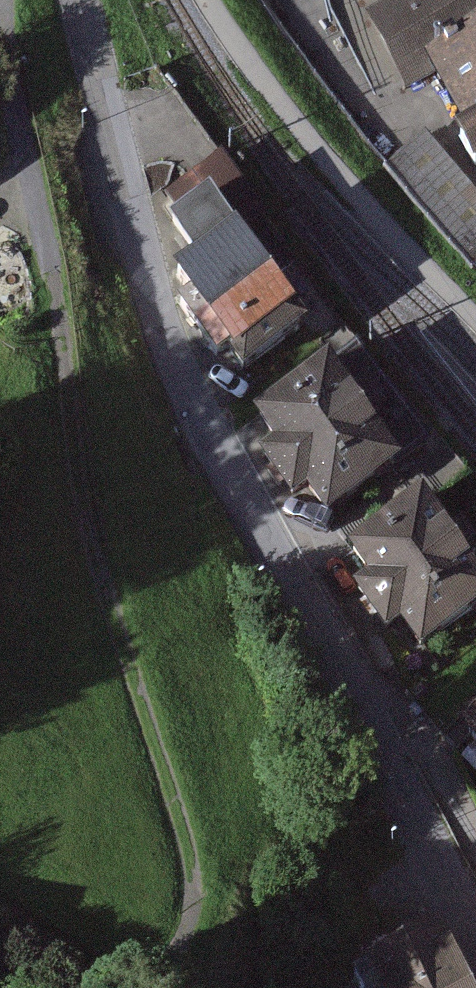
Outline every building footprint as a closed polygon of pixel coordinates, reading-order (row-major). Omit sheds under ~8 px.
[(376,22),(412,88),(447,70),(475,125),(475,0),(418,0),(376,22)] [(180,304),(199,330),(267,282),(193,178),(171,193),(186,214),(174,222),(201,259),(177,275),(192,296),(180,304)] [(267,282),(199,330),(217,356),(228,348),(243,369),(300,329),(267,282)] [(356,348),(261,417),(283,448),(269,459),(295,496),(310,485),(330,513),(425,444),(356,348)] [(354,549),(374,578),(359,588),(387,626),(401,616),(421,645),(475,607),(475,579),(421,502),(354,549)] [(355,974),(362,987),(464,987),(436,933),(355,974)]
